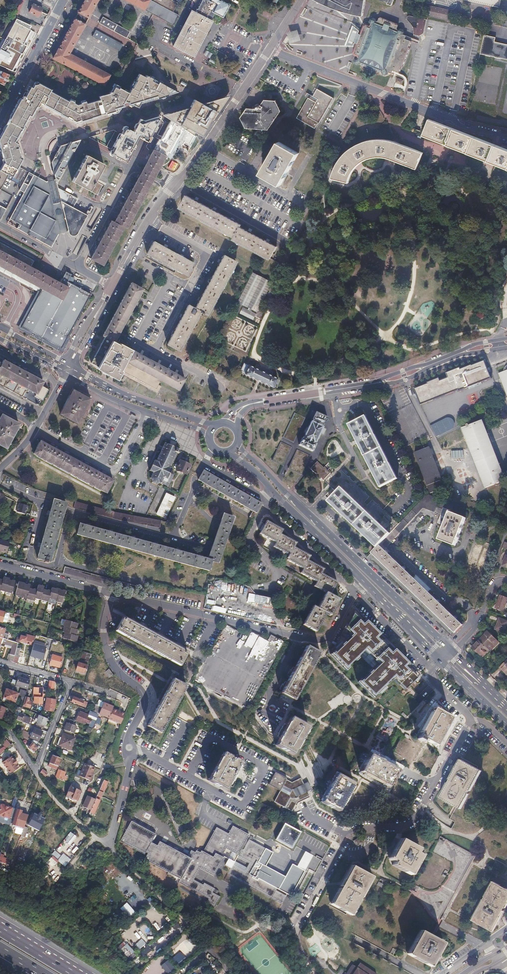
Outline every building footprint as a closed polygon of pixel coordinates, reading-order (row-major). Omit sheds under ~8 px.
[(97,0),(84,0),(78,13),(88,18),(89,15),(97,0)] [(152,15),(172,26),(178,16),(172,12),(177,3),(171,0),(125,0),(152,15)] [(208,2),(204,0),(196,0),(191,11),(172,47),(193,58),(211,22),(209,21),(213,13),(221,17),(228,5),(218,0),(209,0),(208,2)] [(317,2),(321,4),(322,4),(323,5),(330,8),(336,10),(340,11),(346,13),(349,14),(351,15),(355,15),(363,17),(363,16),(363,11),(365,0),(314,0),(317,2)] [(450,7),(426,2),(424,12),(447,17),(450,7)] [(42,8),(33,4),(29,13),(38,17),(40,13),(41,12),(42,8)] [(88,18),(78,13),(76,16),(74,19),(84,24),(86,21),(88,18)] [(407,20),(408,21),(413,27),(414,29),(415,32),(422,32),(425,30),(426,16),(410,15),(409,15),(408,16),(407,17),(407,18),(407,20)] [(359,36),(356,43),(352,52),(353,55),(356,57),(357,58),(354,60),(353,63),(354,66),(356,67),(359,65),(360,67),(362,68),(363,67),(365,69),(375,73),(376,72),(377,73),(379,74),(380,73),(382,75),(384,76),(387,75),(388,74),(391,75),(392,72),(398,74),(399,73),(401,68),(403,68),(411,48),(410,47),(412,41),(411,40),(411,39),(412,37),(403,33),(404,31),(402,28),(401,28),(400,27),(398,29),(397,27),(398,24),(397,22),(380,16),(379,16),(377,20),(376,20),(374,18),(372,17),(369,19),(369,21),(368,21),(370,23),(368,24),(366,24),(363,25),(359,36)] [(102,17),(98,24),(125,38),(129,31),(102,17)] [(84,24),(74,19),(53,59),(103,85),(109,75),(69,53),(82,29),(84,24)] [(13,21),(0,45),(0,66),(11,72),(33,31),(13,21)] [(359,32),(353,26),(345,46),(353,45),(355,42),(356,43),(359,36),(357,35),(359,32)] [(95,30),(91,37),(118,51),(122,45),(95,30)] [(506,60),(506,45),(494,42),(495,38),(483,35),(479,54),(506,60)] [(0,71),(0,83),(4,85),(9,75),(5,73),(0,71)] [(138,86),(137,88),(148,94),(144,102),(146,103),(173,95),(178,94),(174,91),(158,83),(158,84),(153,81),(154,80),(146,76),(145,78),(139,75),(133,86),(135,87),(136,85),(138,86)] [(20,98),(17,104),(0,136),(0,147),(0,149),(13,145),(14,143),(29,115),(30,116),(38,103),(67,118),(71,111),(63,106),(66,101),(49,92),(50,90),(43,86),(36,82),(32,88),(30,87),(27,93),(29,94),(27,98),(23,96),(22,99),(20,98)] [(111,92),(117,95),(107,115),(112,113),(113,112),(113,111),(115,110),(116,111),(117,112),(119,111),(124,102),(133,107),(136,106),(136,105),(138,104),(138,105),(146,103),(144,102),(148,94),(137,88),(138,86),(136,85),(135,87),(133,86),(128,94),(114,86),(111,92)] [(312,99),(309,97),(297,117),(315,128),(318,124),(331,104),(335,99),(318,89),(314,96),(312,99)] [(100,101),(93,103),(97,118),(107,115),(117,95),(111,92),(109,94),(99,97),(100,101)] [(170,120),(172,121),(177,124),(194,136),(196,133),(202,137),(211,119),(220,108),(222,105),(222,104),(222,102),(221,101),(218,99),(202,104),(190,107),(172,113),(171,114),(170,113),(163,115),(169,119),(170,120)] [(63,106),(71,111),(67,118),(77,123),(92,119),(89,107),(88,106),(88,104),(86,105),(86,102),(81,104),(81,105),(77,106),(73,104),(74,103),(69,101),(69,102),(66,101),(63,106)] [(250,110),(245,109),(239,119),(245,129),(267,131),(278,112),(273,102),(261,101),(258,106),(256,104),(254,105),(251,107),(250,110)] [(90,107),(89,107),(92,119),(97,118),(93,103),(88,104),(88,106),(90,105),(90,107)] [(127,155),(131,148),(133,149),(140,136),(142,137),(141,139),(147,143),(157,124),(160,119),(157,118),(138,124),(133,133),(125,129),(124,131),(125,132),(123,135),(122,135),(121,135),(120,135),(116,144),(113,149),(114,150),(114,151),(112,154),(126,162),(129,156),(127,155)] [(177,124),(172,121),(161,142),(160,143),(157,146),(158,148),(156,151),(159,153),(177,124)] [(423,135),(506,167),(506,150),(431,121),(430,124),(428,123),(423,135)] [(194,136),(177,124),(159,153),(165,156),(169,158),(177,143),(183,146),(185,142),(190,145),(195,136),(194,136)] [(354,146),(351,147),(349,149),(346,151),(344,153),(342,154),(341,157),(338,159),(337,162),(334,167),(332,173),(334,173),(333,176),(344,179),(345,177),(347,177),(347,175),(348,172),(350,169),(352,166),(355,164),(357,162),(360,160),(362,159),(365,157),(368,156),(371,156),(374,155),(378,155),(381,155),(384,156),(386,156),(389,157),(395,159),(412,166),(413,164),(416,164),(419,154),(417,153),(418,151),(396,143),(394,142),(392,141),(387,140),(382,139),(378,139),(374,139),(371,140),(367,140),(363,141),(360,143),(356,144),(354,146)] [(81,140),(61,145),(52,162),(56,180),(57,183),(81,140)] [(116,144),(110,141),(107,148),(112,151),(112,150),(113,149),(116,144)] [(278,142),(273,151),(261,174),(280,185),(298,153),(278,142)] [(13,145),(0,149),(2,153),(3,156),(7,155),(8,157),(13,155),(20,158),(21,156),(18,148),(17,144),(14,143),(13,145)] [(156,151),(154,150),(150,156),(147,162),(159,168),(165,156),(159,153),(156,151)] [(104,164),(87,154),(71,183),(96,197),(103,184),(95,180),(104,164)] [(4,161),(0,169),(0,170),(8,174),(20,181),(21,181),(23,177),(26,171),(18,167),(22,160),(20,158),(13,155),(8,157),(7,155),(3,156),(4,161)] [(159,168),(147,162),(146,165),(142,171),(140,177),(151,182),(153,177),(157,171),(159,168)] [(8,174),(0,170),(0,189),(8,174)] [(20,190),(25,193),(10,219),(19,224),(17,229),(52,248),(59,235),(47,182),(33,175),(29,173),(26,179),(20,190)] [(151,182),(140,177),(134,187),(128,198),(121,211),(115,223),(111,222),(104,235),(97,249),(91,259),(102,265),(123,228),(126,229),(151,182)] [(52,181),(47,182),(59,235),(64,234),(69,233),(58,188),(57,183),(56,180),(52,181)] [(78,199),(58,188),(69,233),(69,235),(70,236),(72,236),(73,237),(74,237),(75,236),(77,236),(78,234),(88,216),(73,208),(78,199)] [(187,196),(180,208),(234,238),(233,240),(269,260),(276,247),(240,228),(241,225),(234,222),(187,196)] [(153,242),(147,254),(186,275),(193,263),(153,242)] [(0,243),(0,271),(4,273),(10,277),(17,280),(18,281),(23,284),(29,287),(34,290),(39,293),(25,317),(20,327),(32,334),(39,338),(60,349),(90,295),(78,288),(81,281),(78,279),(72,285),(61,279),(58,283),(43,275),(30,268),(34,262),(0,243)] [(235,262),(223,256),(195,309),(188,305),(167,345),(179,351),(199,313),(200,312),(204,314),(207,315),(235,262)] [(253,272),(237,303),(257,312),(272,281),(253,272)] [(142,289),(131,283),(102,335),(114,341),(142,289)] [(101,336),(105,337),(103,341),(97,351),(92,360),(91,364),(104,371),(116,377),(131,350),(114,341),(102,335),(101,336)] [(184,379),(131,350),(116,377),(117,378),(119,373),(121,370),(156,389),(158,385),(161,381),(178,390),(184,379)] [(38,405),(41,399),(43,400),(49,389),(41,385),(43,381),(38,378),(32,375),(27,372),(21,369),(16,366),(5,361),(0,358),(0,385),(38,405)] [(438,377),(427,382),(428,383),(414,389),(420,405),(438,398),(458,390),(459,391),(491,378),(487,368),(484,360),(471,365),(471,364),(460,369),(459,367),(446,373),(448,377),(439,381),(438,377)] [(244,373),(244,374),(273,387),(277,377),(248,364),(248,365),(243,363),(240,371),(244,373)] [(121,370),(119,373),(157,393),(161,387),(158,385),(156,389),(121,370)] [(499,373),(506,395),(506,370),(499,373)] [(90,398),(74,389),(61,412),(78,421),(80,416),(90,398)] [(26,416),(29,410),(0,394),(0,402),(26,416)] [(302,438),(299,445),(311,451),(315,444),(314,443),(319,432),(322,428),(322,426),(322,424),(323,425),(326,418),(315,412),(312,419),(312,420),(311,421),(303,438),(302,438)] [(283,437),(293,442),(305,418),(294,413),(283,437)] [(354,446),(356,445),(368,468),(367,468),(370,473),(371,473),(379,488),(398,478),(365,413),(346,424),(353,439),(351,441),(354,446)] [(2,416),(0,420),(0,446),(6,449),(19,426),(2,416)] [(504,480),(492,450),(483,425),(481,420),(461,428),(473,458),(482,483),(484,488),(504,480)] [(40,441),(34,454),(106,493),(113,481),(40,441)] [(272,460),(282,465),(291,447),(280,442),(272,460)] [(150,472),(153,473),(151,478),(149,478),(149,480),(151,479),(152,483),(151,483),(152,485),(153,484),(155,485),(156,486),(157,486),(157,485),(160,484),(167,487),(173,475),(172,473),(170,472),(171,470),(172,470),(172,469),(170,469),(169,469),(172,464),(172,465),(173,463),(172,463),(174,459),(175,459),(176,458),(175,457),(176,454),(178,455),(178,454),(178,453),(178,452),(179,453),(179,452),(175,450),(167,446),(164,444),(163,446),(162,447),(163,448),(161,451),(160,450),(160,452),(158,456),(157,457),(158,457),(155,462),(154,460),(152,461),(153,463),(150,470),(148,471),(148,473),(150,472)] [(432,456),(428,447),(413,453),(426,485),(441,479),(432,456)] [(288,468),(299,473),(307,455),(297,450),(288,468)] [(307,468),(308,469),(319,480),(320,479),(322,481),(329,472),(322,466),(316,460),(316,459),(307,468)] [(341,519),(343,517),(359,532),(357,534),(362,538),(363,537),(375,548),(378,545),(380,542),(383,539),(401,521),(397,518),(396,519),(394,518),(396,516),(393,513),(391,515),(385,509),(389,504),(369,485),(365,490),(358,483),(360,482),(358,477),(354,479),(348,474),(349,472),(343,467),(345,464),(341,461),(338,464),(337,463),(334,466),(327,460),(322,466),(329,472),(322,481),(323,482),(323,481),(328,485),(324,490),(326,492),(323,495),(327,499),(325,501),(338,513),(336,515),(341,519)] [(189,466),(180,462),(175,471),(185,476),(189,466)] [(203,472),(198,481),(252,512),(249,517),(248,518),(253,521),(261,505),(203,472)] [(439,515),(446,518),(438,539),(454,545),(464,518),(450,512),(453,504),(427,493),(401,521),(383,539),(388,544),(423,507),(440,514),(439,515)] [(174,498),(166,495),(156,515),(164,519),(174,498)] [(66,505),(53,501),(52,505),(51,509),(64,513),(65,509),(66,505)] [(76,502),(74,509),(159,529),(161,521),(147,518),(145,518),(114,512),(102,509),(99,508),(76,502)] [(25,516),(27,505),(18,503),(16,514),(25,516)] [(64,513),(51,509),(37,559),(49,563),(64,513)] [(80,525),(76,535),(209,572),(212,562),(217,564),(232,519),(223,516),(208,560),(80,525)] [(258,535),(274,544),(272,548),(287,557),(285,560),(302,570),(300,574),(316,583),(314,587),(325,594),(316,611),(311,608),(301,626),(315,634),(325,616),(329,618),(338,600),(330,596),(337,583),(321,575),(324,570),(307,561),(309,557),(293,548),(295,544),(279,535),(281,531),(265,522),(258,535)] [(0,539),(0,551),(6,553),(9,542),(0,539)] [(471,544),(468,551),(476,553),(478,547),(471,544)] [(375,548),(371,552),(454,631),(461,624),(437,601),(396,562),(378,545),(375,548)] [(468,564),(472,567),(476,560),(471,557),(468,564)] [(64,567),(63,573),(141,594),(144,593),(145,590),(64,567)] [(4,578),(3,581),(1,590),(6,592),(9,580),(9,579),(4,578)] [(15,582),(9,580),(6,592),(12,594),(15,582)] [(24,584),(18,583),(15,594),(21,596),(24,584)] [(30,586),(24,584),(21,596),(27,597),(29,589),(30,586)] [(38,586),(36,591),(34,597),(40,599),(43,589),(43,587),(38,586)] [(51,587),(50,592),(48,598),(56,600),(59,590),(51,587)] [(36,591),(29,589),(27,597),(26,598),(33,601),(34,597),(36,591)] [(50,592),(43,589),(40,599),(40,600),(47,602),(48,598),(50,592)] [(65,592),(59,590),(56,600),(56,602),(62,603),(65,592)] [(506,598),(499,595),(494,607),(502,610),(506,598)] [(350,637),(330,656),(344,670),(363,651),(378,666),(359,685),(373,698),(391,679),(403,691),(414,681),(403,670),(408,666),(393,651),(389,654),(375,640),(380,635),(363,619),(359,623),(351,615),(343,630),(350,637)] [(122,618),(116,630),(180,664),(187,652),(122,618)] [(498,618),(494,629),(503,632),(506,621),(498,618)] [(76,624),(65,620),(63,626),(64,626),(75,629),(76,624)] [(247,636),(225,624),(208,657),(194,680),(246,709),(283,642),(270,635),(267,640),(250,631),(247,636)] [(75,629),(64,626),(62,631),(64,632),(75,635),(76,630),(75,629)] [(487,631),(478,640),(489,650),(490,652),(499,643),(487,631)] [(75,635),(64,632),(62,638),(75,642),(76,635),(75,635)] [(25,638),(20,636),(19,642),(30,645),(31,641),(32,641),(33,637),(25,635),(25,638)] [(46,638),(35,635),(34,638),(51,643),(52,640),(46,638)] [(18,643),(2,639),(1,644),(12,647),(10,656),(14,658),(17,645),(18,643)] [(478,640),(472,647),(482,657),(489,650),(478,640)] [(45,647),(33,644),(30,657),(42,660),(45,647)] [(318,653),(307,646),(282,693),(293,700),(318,653)] [(91,655),(82,652),(80,660),(89,662),(91,655)] [(62,658),(51,655),(49,664),(59,667),(62,658)] [(506,660),(499,668),(506,676),(506,660)] [(86,666),(78,663),(76,671),(83,673),(84,669),(86,666)] [(27,690),(28,688),(29,681),(18,678),(15,686),(27,690)] [(184,685),(172,679),(146,725),(158,732),(184,685)] [(33,698),(34,698),(33,704),(41,705),(41,706),(44,707),(47,694),(42,694),(42,689),(34,688),(33,698)] [(17,694),(6,690),(3,698),(14,702),(17,694)] [(387,702),(384,708),(394,713),(395,713),(406,720),(411,712),(403,711),(403,707),(406,708),(407,707),(408,707),(415,711),(419,704),(415,702),(414,706),(405,705),(404,705),(404,703),(402,702),(398,700),(405,701),(406,698),(397,693),(393,701),(392,703),(387,702)] [(29,699),(25,697),(23,704),(22,706),(23,706),(29,708),(31,702),(28,701),(29,699)] [(82,702),(73,698),(71,702),(81,706),(82,702)] [(54,702),(48,701),(46,711),(54,712),(55,707),(53,706),(54,702)] [(102,707),(96,704),(93,712),(99,715),(102,707)] [(103,710),(104,710),(102,716),(108,719),(112,709),(107,707),(108,705),(106,704),(103,710)] [(124,715),(112,709),(108,719),(120,724),(124,715)] [(450,718),(433,709),(418,736),(418,737),(423,739),(435,745),(450,718)] [(87,715),(79,712),(76,721),(84,724),(85,722),(90,723),(88,727),(93,728),(95,724),(97,718),(99,715),(93,712),(89,711),(87,715)] [(18,718),(19,718),(18,721),(26,724),(28,722),(28,723),(30,719),(22,716),(21,717),(19,716),(18,718)] [(40,720),(38,719),(37,722),(37,723),(44,726),(47,719),(43,717),(42,719),(40,719),(40,720)] [(308,727),(291,717),(276,745),(293,754),(299,743),(308,727)] [(73,721),(66,718),(63,726),(64,727),(63,730),(73,734),(76,727),(72,725),(73,721)] [(41,732),(34,729),(30,738),(38,741),(41,732)] [(74,738),(63,734),(58,745),(70,750),(74,738)] [(1,751),(11,744),(6,738),(1,742),(4,745),(0,748),(0,749),(1,751)] [(32,740),(28,745),(29,746),(28,749),(30,750),(30,749),(34,752),(37,748),(35,746),(38,742),(32,740)] [(239,762),(222,753),(207,781),(224,790),(239,762)] [(380,760),(369,754),(360,771),(387,786),(397,769),(380,760)] [(60,759),(52,755),(48,766),(56,769),(60,759)] [(11,757),(3,763),(12,774),(19,769),(17,765),(18,765),(14,760),(13,761),(11,757)] [(96,764),(86,760),(81,773),(92,777),(94,772),(92,772),(96,764)] [(480,770),(461,760),(440,798),(459,809),(480,770)] [(286,777),(274,771),(268,784),(279,790),(286,777)] [(353,783),(336,774),(321,802),(338,811),(353,783)] [(103,779),(102,782),(95,798),(94,802),(90,809),(89,812),(93,814),(100,800),(99,800),(105,785),(107,781),(103,779)] [(286,781),(274,803),(292,812),(296,803),(309,797),(300,779),(291,783),(286,781)] [(83,788),(71,783),(67,793),(79,798),(83,788)] [(94,802),(95,798),(89,795),(87,795),(82,805),(90,809),(94,802)] [(1,804),(0,806),(0,822),(9,825),(14,809),(5,806),(5,805),(2,804),(2,805),(1,804)] [(11,824),(14,825),(14,827),(22,829),(22,828),(23,826),(12,823),(17,809),(16,809),(11,824)] [(21,811),(17,809),(12,823),(23,826),(25,821),(27,816),(20,813),(21,811)] [(41,821),(33,817),(30,823),(38,827),(41,821)] [(132,819),(125,832),(149,845),(150,842),(156,832),(132,819)] [(290,827),(283,823),(274,840),(291,849),(300,832),(293,829),(292,831),(289,829),(290,827)] [(148,854),(144,860),(180,880),(178,882),(208,899),(206,903),(213,908),(219,897),(212,893),(214,889),(204,883),(203,885),(193,880),(199,869),(213,876),(224,858),(221,857),(225,849),(237,856),(236,857),(249,864),(245,871),(232,865),(227,875),(282,905),(286,896),(276,890),(277,889),(258,879),(258,881),(252,878),(257,868),(259,869),(262,865),(258,863),(265,849),(248,840),(243,850),(241,849),(249,835),(232,826),(228,834),(215,828),(202,852),(200,851),(199,853),(195,851),(194,852),(190,850),(187,857),(159,841),(157,845),(150,842),(149,845),(125,832),(120,842),(144,855),(146,853),(148,854)] [(70,844),(76,835),(70,831),(63,840),(70,844)] [(401,839),(390,858),(395,861),(394,862),(393,865),(410,874),(420,855),(416,852),(417,851),(418,848),(401,839)] [(48,859),(54,864),(59,858),(66,863),(70,858),(63,852),(61,855),(55,850),(48,859)] [(371,876),(352,866),(332,904),(351,915),(371,876)] [(494,882),(473,920),(492,931),(506,903),(506,889),(494,882)] [(442,942),(421,931),(408,954),(430,966),(442,942)] [(142,938),(137,942),(143,950),(142,951),(145,955),(151,950),(142,938)] [(136,954),(124,940),(118,946),(130,959),(136,954)] [(172,958),(180,966),(188,958),(179,951),(172,958)] [(170,961),(163,966),(167,972),(174,967),(170,961)] [(353,965),(347,973),(377,973),(361,964),(357,968),(353,965)]
